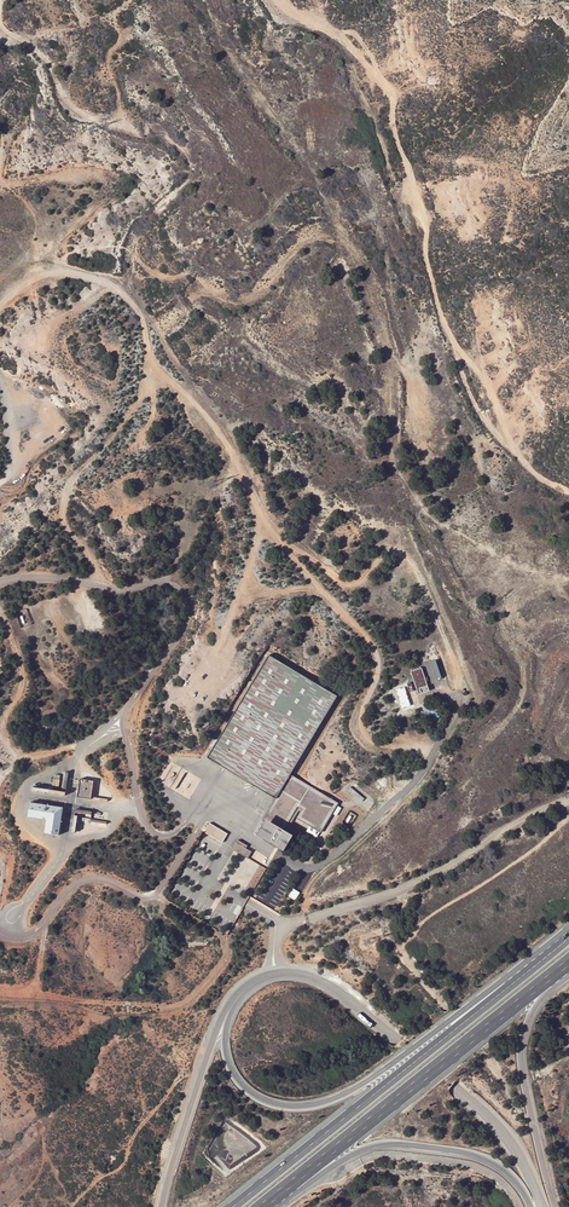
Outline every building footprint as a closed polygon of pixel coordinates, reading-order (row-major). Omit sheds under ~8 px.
[(20,620),(27,619),(25,610),(17,611),(20,620)] [(207,758),(275,799),(291,774),(337,696),(268,655),(207,758)] [(441,658),(435,660),(439,677),(446,675),(441,658)] [(411,670),(411,672),(418,694),(429,691),(422,668),(419,667),(419,669),(416,668),(417,670),(414,669),(414,671),(411,670)] [(404,687),(395,689),(401,708),(411,706),(404,687)] [(291,774),(275,799),(263,820),(265,821),(257,834),(284,851),(294,835),(284,829),(298,807),(302,809),(296,818),(310,826),(311,824),(322,831),(337,806),(335,805),(337,802),(338,803),(339,803),(291,774)] [(80,779),(77,797),(91,799),(91,797),(94,781),(80,779)] [(32,791),(65,796),(66,792),(33,787),(32,791)] [(30,802),(28,816),(47,819),(45,833),(59,835),(63,807),(30,802)] [(77,813),(91,815),(92,812),(75,809),(72,832),(75,833),(78,816),(77,816),(77,813)] [(204,832),(222,843),(228,834),(210,823),(204,832)] [(311,824),(310,826),(321,833),(322,831),(311,824)] [(248,846),(238,840),(233,849),(248,858),(251,852),(246,849),(248,846)] [(297,899),(301,891),(294,888),(290,896),(297,899)]
